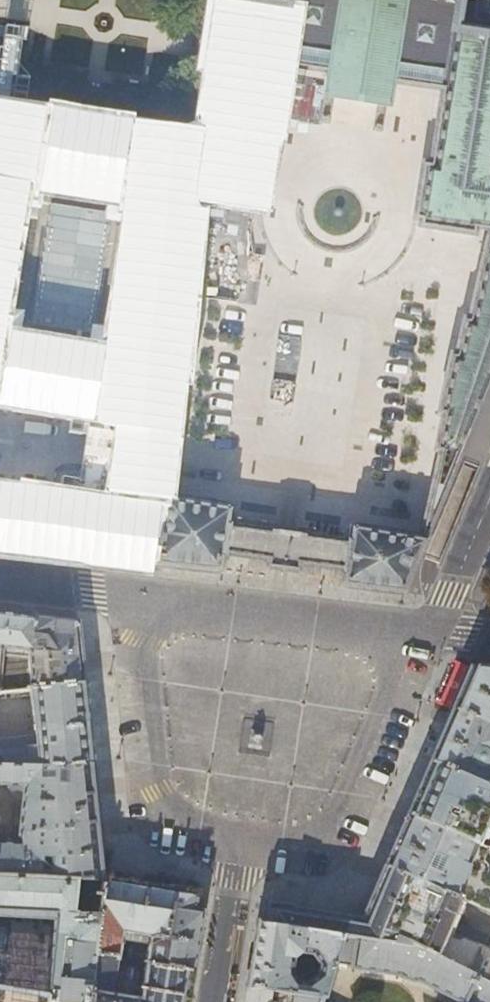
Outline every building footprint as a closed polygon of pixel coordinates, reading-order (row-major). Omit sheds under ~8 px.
[(217,4),(216,10),(214,10),(214,11),(212,11),(212,12),(209,12),(205,38),(200,66),(202,66),(202,68),(204,68),(204,69),(206,70),(199,133),(185,146),(120,136),(121,134),(62,125),(62,127),(0,117),(0,401),(120,419),(113,461),(111,475),(106,506),(0,489),(0,546),(152,564),(152,565),(216,572),(216,570),(219,571),(220,565),(221,557),(225,558),(225,555),(264,560),(264,562),(265,562),(264,568),(272,569),(273,563),(274,563),(274,561),(282,562),(291,563),(291,565),(292,565),(291,572),(298,573),(299,566),(300,567),(300,566),(341,571),(341,573),(343,574),(342,584),(344,584),(344,586),(360,588),(403,593),(426,538),(424,538),(458,456),(489,380),(489,0),(218,0),(217,4)] [(0,614),(0,654),(0,651),(26,653),(29,689),(83,683),(80,652),(77,622),(32,617),(29,617),(29,618),(0,614)] [(303,661),(302,696),(347,698),(349,663),(303,661)] [(451,709),(489,726),(489,669),(472,667),(469,667),(460,687),(451,709)] [(353,682),(351,701),(365,703),(367,684),(353,682)] [(83,683),(29,689),(32,731),(25,732),(26,741),(0,743),(0,765),(24,766),(92,763),(87,724),(83,683)] [(451,709),(439,736),(429,760),(489,787),(489,726),(451,709)] [(264,731),(251,729),(248,746),(262,749),(264,731)] [(407,812),(480,844),(487,827),(489,828),(489,787),(429,760),(416,790),(407,812)] [(75,878),(102,880),(103,878),(99,839),(94,793),(92,763),(24,766),(0,765),(0,783),(23,784),(18,843),(0,841),(0,873),(75,878)] [(407,812),(400,827),(390,851),(383,866),(462,899),(489,911),(489,849),(480,844),(407,812)] [(383,866),(368,902),(361,918),(315,911),(292,907),(292,906),(267,902),(266,912),(264,923),(342,935),(354,937),(410,946),(411,944),(489,983),(489,948),(489,949),(463,937),(460,938),(458,940),(452,938),(453,935),(452,931),(451,929),(449,928),(462,899),(383,866)] [(72,911),(75,878),(0,873),(0,914),(55,918),(47,995),(0,987),(0,1001),(88,1001),(93,953),(97,912),(72,911)] [(103,878),(102,880),(75,878),(72,911),(97,912),(93,953),(116,956),(116,959),(117,959),(121,931),(149,936),(147,947),(128,944),(126,960),(191,971),(186,1001),(188,1001),(196,942),(196,940),(201,912),(194,911),(195,902),(197,890),(172,887),(172,888),(151,885),(103,878)] [(323,999),(342,935),(264,923),(258,922),(252,955),(248,986),(323,999)] [(411,944),(410,946),(354,937),(348,969),(398,976),(397,978),(415,983),(415,981),(456,1001),(489,1001),(489,983),(411,944)] [(116,959),(116,956),(93,953),(88,1001),(186,1001),(191,971),(126,960),(117,959),(116,959)] [(323,999),(248,986),(245,1001),(322,1001),(323,999)]
